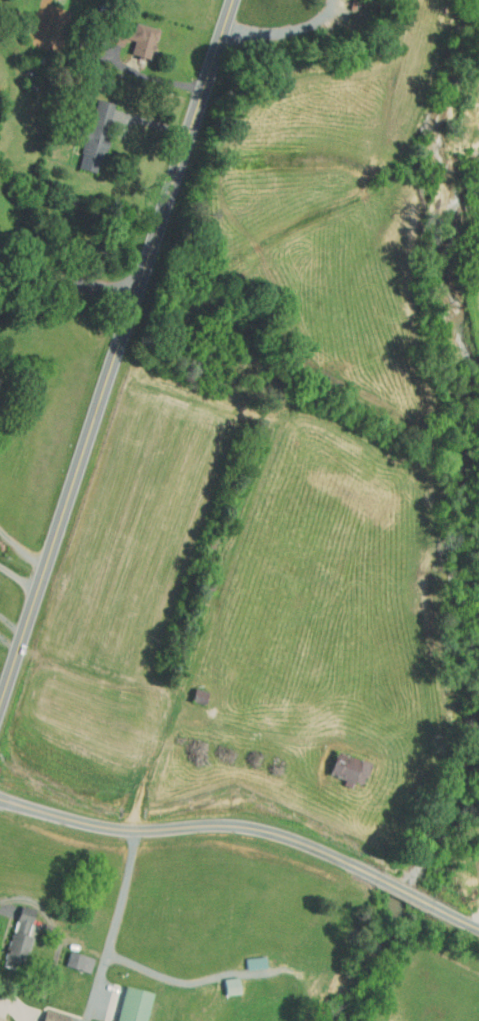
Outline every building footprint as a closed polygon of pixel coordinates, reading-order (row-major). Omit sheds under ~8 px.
[(147,22),(125,16),(123,25),(96,19),(92,35),(112,40),(114,33),(123,35),(120,48),(139,53),(147,22)] [(105,98),(86,93),(79,124),(76,123),(65,162),(87,167),(105,98)] [(318,768),(334,774),(332,779),(340,782),(343,776),(353,780),(361,758),(326,745),(318,768)] [(11,964),(19,930),(18,930),(25,904),(8,900),(0,932),(0,961),(11,964)] [(55,960),(80,967),(84,953),(59,945),(55,960)] [(255,962),(254,950),(235,952),(236,963),(255,962)] [(213,973),(214,989),(228,988),(227,972),(213,973)] [(114,980),(105,1019),(114,1020),(133,1020),(141,987),(114,980)] [(35,1005),(30,1020),(76,1020),(77,1017),(35,1005)]
